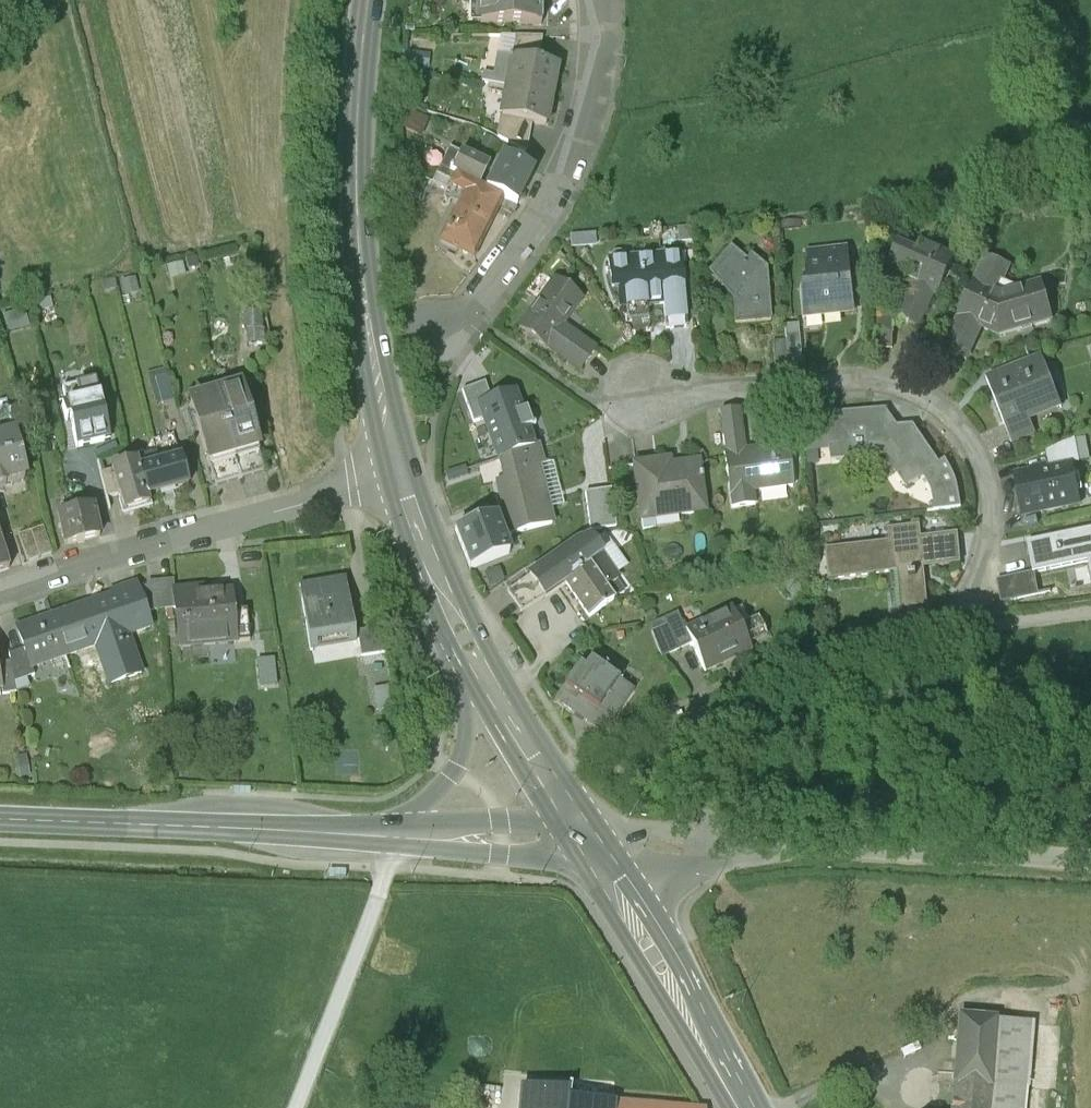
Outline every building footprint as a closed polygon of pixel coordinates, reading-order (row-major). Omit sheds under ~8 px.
[(476,28),(544,29),(545,9),(539,9),(539,1),(546,1),(546,0),(477,0),(476,28)] [(510,60),(540,65),(543,40),(515,39),(510,60)] [(540,65),(510,60),(505,90),(556,99),(562,69),(540,65)] [(556,99),(505,90),(499,121),(532,127),(551,130),(556,99)] [(420,95),(406,93),(405,104),(419,106),(420,95)] [(430,122),(410,114),(403,129),(424,137),(430,122)] [(532,127),(499,121),(497,139),(528,154),(532,127)] [(452,150),(439,176),(480,194),(491,169),(452,150)] [(505,158),(486,197),(503,204),(517,210),(536,173),(505,158)] [(480,194),(439,176),(433,187),(448,194),(444,202),(460,210),(441,245),(475,263),(503,204),(486,197),(480,194)] [(800,223),(781,225),(782,232),(801,230),(800,223)] [(692,230),(678,231),(679,246),(693,245),(692,230)] [(919,254),(901,246),(887,277),(914,289),(900,322),(921,331),(936,299),(940,301),(958,259),(924,244),(919,254)] [(235,250),(208,257),(210,262),(237,256),(235,250)] [(748,265),(732,252),(709,277),(735,305),(736,327),(771,324),(767,272),(752,259),(748,265)] [(801,279),(805,321),(856,316),(849,252),(807,257),(809,278),(801,279)] [(684,256),(609,262),(612,298),(618,298),(620,312),(627,311),(628,323),(649,322),(649,309),(664,308),(666,328),(689,327),(684,256)] [(1014,270),(987,258),(943,353),(971,366),(984,335),(1000,341),(1053,326),(1041,285),(1016,291),(1007,287),(1014,270)] [(198,260),(186,263),(189,273),(200,270),(198,260)] [(183,267),(166,270),(169,283),(185,279),(183,267)] [(586,303),(553,280),(517,332),(580,376),(597,351),(567,330),(586,303)] [(115,282),(103,285),(105,295),(118,292),(115,282)] [(245,317),(244,317),(244,332),(248,332),(263,332),(262,316),(245,317)] [(896,324),(878,323),(876,352),(894,353),(896,324)] [(784,328),(785,345),(787,368),(802,367),(799,327),(784,328)] [(263,332),(248,332),(248,350),(265,349),(265,331),(263,332)] [(785,345),(773,346),(775,369),(787,368),(785,345)] [(1043,361),(987,384),(1014,451),(1039,441),(1034,429),(1065,416),(1043,361)] [(56,366),(48,368),(50,377),(58,375),(56,366)] [(476,369),(465,380),(479,395),(490,384),(476,369)] [(167,372),(148,377),(156,408),(175,404),(167,372)] [(215,397),(236,465),(263,457),(243,389),(215,397)] [(215,397),(188,405),(208,473),(236,465),(215,397)] [(480,410),(498,461),(542,446),(547,444),(541,427),(532,404),(521,408),(517,397),(480,410)] [(28,490),(3,401),(0,402),(0,498),(28,490)] [(889,415),(826,418),(827,423),(830,453),(831,464),(887,461),(909,492),(915,489),(936,517),(965,515),(963,504),(921,431),(900,431),(889,415)] [(830,453),(827,423),(802,426),(805,456),(830,453)] [(745,429),(722,432),(732,513),(756,510),(754,497),(792,492),(787,449),(748,453),(745,429)] [(71,436),(75,456),(80,455),(94,453),(89,432),(71,436)] [(157,456),(136,463),(137,465),(149,507),(191,494),(174,436),(153,442),(157,456)] [(542,446),(498,461),(503,480),(495,483),(507,519),(514,539),(556,526),(541,469),(547,467),(542,446)] [(64,510),(91,504),(83,468),(80,455),(75,456),(53,462),(64,510)] [(263,457),(236,465),(240,480),(267,472),(263,457)] [(671,462),(633,467),(641,527),(708,518),(700,464),(672,468),(671,462)] [(91,504),(93,514),(109,510),(106,499),(100,476),(97,465),(83,468),(91,504)] [(137,465),(112,472),(119,498),(126,522),(151,514),(149,507),(137,465)] [(212,488),(240,480),(236,465),(208,473),(212,488)] [(467,466),(442,475),(445,482),(470,473),(467,466)] [(1018,477),(1024,517),(1080,509),(1074,468),(1018,477)] [(119,498),(112,472),(100,476),(106,499),(119,498)] [(91,504),(64,510),(65,515),(57,517),(65,551),(100,543),(93,514),(91,504)] [(495,517),(456,531),(471,572),(510,559),(504,543),(497,523),(495,517)] [(507,519),(497,523),(504,543),(514,539),(507,519)] [(888,546),(825,553),(829,584),(900,577),(904,616),(931,613),(927,574),(964,571),(961,540),(924,542),(922,530),(888,534),(888,546)] [(43,531),(18,540),(27,564),(52,555),(43,531)] [(1024,552),(1029,580),(1087,570),(1090,592),(1090,539),(1024,552)] [(576,547),(528,580),(541,600),(545,606),(567,590),(590,622),(616,604),(592,571),(606,561),(594,542),(576,547)] [(10,576),(0,543),(0,579),(10,576)] [(622,583),(606,561),(592,571),(616,604),(626,596),(618,585),(622,583)] [(346,580),(300,587),(311,655),(357,647),(355,636),(346,580)] [(541,600),(528,580),(508,593),(521,613),(541,600)] [(110,597),(13,631),(21,653),(29,676),(93,653),(107,692),(145,679),(131,639),(153,631),(148,615),(138,587),(136,582),(108,592),(110,597)] [(173,583),(138,587),(148,615),(176,612),(174,592),(173,583)] [(996,587),(1000,611),(1021,607),(1016,583),(996,587)] [(203,589),(174,592),(176,612),(180,654),(237,649),(237,645),(234,616),(232,594),(203,596),(203,589)] [(733,611),(686,632),(692,645),(706,677),(753,656),(750,648),(742,632),(733,611)] [(692,645),(686,632),(678,615),(663,621),(667,628),(678,652),(692,645)] [(247,616),(234,616),(237,645),(250,644),(247,616)] [(761,624),(742,632),(750,648),(768,639),(761,624)] [(678,652),(667,628),(652,635),(663,662),(679,654),(678,652)] [(378,633),(355,636),(357,647),(359,659),(382,655),(378,633)] [(274,646),(264,647),(265,657),(275,656),(274,646)] [(29,676),(21,653),(9,657),(10,667),(14,687),(31,681),(29,676)] [(276,661),(254,664),(258,691),(280,687),(276,661)] [(0,669),(0,684),(2,697),(15,695),(14,687),(10,667),(0,669)] [(587,675),(580,670),(555,705),(605,740),(635,697),(592,667),(587,675)] [(951,1107),(992,1107),(1000,1017),(1000,1013),(959,1009),(951,1107)] [(1000,1017),(992,1107),(1026,1107),(1033,1019),(1000,1017)] [(520,1090),(518,1107),(563,1107),(563,1100),(564,1093),(520,1090)] [(563,1100),(563,1107),(612,1107),(613,1103),(563,1100)]
